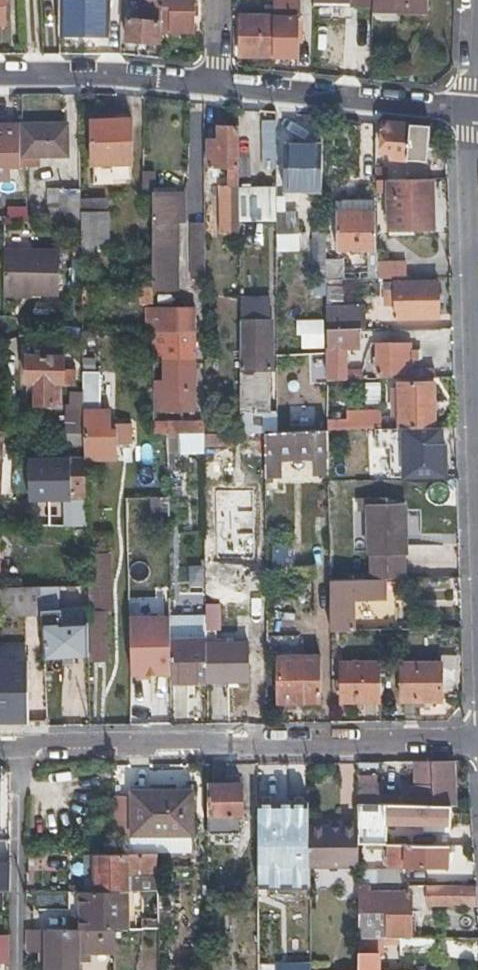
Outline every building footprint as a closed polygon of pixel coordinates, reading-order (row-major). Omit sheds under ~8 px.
[(83,32),(106,32),(107,0),(60,0),(59,32),(83,32)] [(160,20),(159,31),(191,31),(191,0),(160,0),(160,4),(160,20)] [(270,57),(294,57),(295,19),(299,20),(299,0),(271,0),(271,18),(270,57)] [(370,6),(370,9),(426,9),(426,0),(370,0),(370,6)] [(157,19),(160,20),(160,4),(150,4),(151,19),(127,19),(126,39),(157,40),(157,19)] [(237,56),(270,57),(271,18),(238,17),(237,56)] [(90,164),(110,164),(130,164),(130,120),(90,120),(90,164)] [(389,157),(406,158),(408,124),(381,122),(380,151),(389,152),(389,157)] [(408,124),(406,158),(425,159),(427,126),(408,124)] [(65,125),(22,125),(23,161),(40,161),(40,155),(65,155),(65,125)] [(206,141),(206,157),(206,173),(211,173),(211,167),(226,167),(227,184),(236,184),(236,128),(217,128),(216,141),(206,141)] [(282,142),(272,142),(272,211),(282,210),(282,187),(282,185),(282,142)] [(282,185),(300,185),(318,185),(318,142),(282,142),(282,185)] [(141,196),(151,196),(150,172),(141,172),(141,196)] [(387,179),(387,203),(388,228),(388,234),(412,234),(411,228),(432,227),(431,178),(387,179)] [(79,219),(79,198),(79,190),(59,190),(59,219),(79,219)] [(181,196),(151,196),(150,286),(150,291),(174,292),(177,220),(180,220),(181,196)] [(104,198),(79,198),(79,219),(79,263),(86,263),(87,257),(92,257),(92,246),(107,246),(107,225),(105,225),(104,198)] [(295,232),(295,225),(294,218),(283,218),(283,210),(282,210),(272,211),(273,232),(295,232)] [(375,211),(356,212),(336,212),(336,250),(376,250),(375,211)] [(224,214),(224,221),(224,228),(230,227),(230,233),(236,232),(236,214),(224,214)] [(317,222),(317,228),(317,234),(311,234),(311,280),(325,280),(324,221),(317,222)] [(202,224),(197,224),(191,224),(191,285),(203,286),(202,224)] [(1,292),(28,292),(55,292),(56,249),(2,248),(1,292)] [(404,261),(376,261),(376,278),(404,278),(404,261)] [(383,287),(389,287),(394,287),(394,316),(437,316),(436,281),(383,281),(383,287)] [(80,284),(80,293),(80,303),(150,304),(150,291),(150,286),(80,284)] [(325,331),(360,329),(363,329),(362,308),(340,308),(340,287),(325,287),(325,331)] [(161,357),(161,372),(161,387),(151,387),(151,411),(193,411),(193,309),(160,310),(160,324),(151,325),(151,334),(160,334),(160,345),(151,345),(151,357),(161,357)] [(296,319),(296,348),(320,348),(321,320),(296,319)] [(262,432),(273,431),(273,412),(248,412),(250,368),(267,368),(267,320),(237,320),(237,433),(262,432)] [(360,349),(360,329),(325,331),(325,381),(346,380),(346,350),(360,349)] [(419,362),(419,356),(418,349),(409,349),(409,343),(375,344),(375,374),(408,374),(408,378),(432,377),(432,369),(409,370),(409,362),(419,362)] [(58,404),(58,393),(58,383),(61,383),(62,355),(25,354),(25,382),(33,382),(33,404),(58,404)] [(98,371),(81,372),(83,457),(116,457),(116,443),(131,442),(130,422),(110,422),(110,409),(99,409),(98,371)] [(363,401),(378,401),(379,383),(364,383),(363,401)] [(396,383),(397,427),(432,426),(431,383),(396,383)] [(375,428),(379,428),(379,412),(332,413),(333,429),(375,428)] [(151,423),(151,436),(165,435),(202,434),(203,421),(151,423)] [(379,428),(375,428),(376,447),(390,446),(391,475),(442,474),(441,441),(433,441),(432,426),(397,427),(379,428)] [(327,429),(273,431),(262,432),(262,482),(270,482),(270,475),(274,475),(274,455),(315,453),(316,473),(326,473),(327,429)] [(165,435),(151,436),(148,435),(148,479),(165,478),(165,435)] [(29,460),(29,479),(29,497),(48,498),(69,498),(68,493),(84,492),(83,459),(29,460)] [(137,514),(165,513),(165,498),(125,498),(125,514),(137,514)] [(366,553),(385,553),(403,553),(402,503),(365,504),(366,553)] [(59,520),(59,514),(49,514),(50,506),(21,505),(20,516),(48,517),(48,520),(59,520)] [(82,550),(82,525),(70,525),(70,550),(82,550)] [(110,559),(87,559),(88,609),(105,609),(111,609),(110,559)] [(394,620),(388,620),(382,620),(382,618),(349,619),(349,591),(380,590),(381,579),(327,581),(327,631),(383,630),(394,629),(394,620)] [(37,603),(36,586),(0,587),(0,616),(38,615),(38,611),(37,603)] [(36,586),(37,603),(48,603),(49,586),(36,586)] [(105,609),(88,609),(88,658),(106,659),(105,609)] [(57,610),(38,611),(38,615),(41,659),(86,657),(85,624),(58,625),(57,610)] [(166,614),(124,613),(122,675),(164,676),(166,614)] [(264,620),(257,620),(250,620),(250,643),(264,643),(264,620)] [(167,683),(203,682),(202,644),(202,638),(167,640),(167,683)] [(246,682),(245,662),(245,643),(202,644),(203,682),(246,682)] [(275,702),(296,702),(316,702),(316,657),(274,659),(275,702)] [(9,721),(25,720),(24,661),(0,661),(0,721),(9,721)] [(399,700),(419,700),(438,700),(437,662),(398,663),(399,700)] [(377,663),(358,663),(338,664),(339,701),(377,700),(377,663)] [(145,677),(133,678),(134,713),(147,712),(145,677)] [(355,802),(447,806),(451,806),(450,760),(407,761),(407,766),(412,766),(412,785),(404,785),(404,795),(379,794),(379,785),(355,785),(355,802)] [(384,769),(384,761),(355,762),(355,770),(384,769)] [(227,825),(230,825),(233,825),(233,818),(239,818),(239,784),(205,784),(205,833),(227,834),(227,825)] [(188,791),(170,791),(152,791),(152,792),(129,793),(129,834),(188,834),(188,791)] [(271,833),(305,833),(305,826),(305,797),(271,798),(271,833)] [(447,824),(447,806),(355,802),(355,820),(355,842),(384,843),(384,822),(447,824)] [(355,866),(355,842),(355,820),(339,821),(339,826),(328,826),(305,826),(305,833),(305,866),(355,866)] [(387,843),(387,853),(387,862),(443,864),(443,844),(387,843)] [(131,889),(138,889),(154,889),(154,853),(91,854),(92,890),(131,889)] [(378,869),(355,869),(355,883),(368,883),(378,883),(378,869)] [(398,937),(407,937),(407,890),(368,889),(368,883),(355,883),(356,937),(377,937),(398,937)] [(473,885),(449,884),(425,884),(425,904),(474,904),(473,885)] [(303,888),(293,889),(294,904),(303,904),(303,888)] [(131,914),(131,889),(92,890),(77,891),(77,915),(65,915),(65,930),(110,930),(123,930),(123,914),(131,914)] [(154,889),(138,889),(139,929),(155,929),(154,889)] [(110,930),(65,930),(26,930),(26,952),(42,951),(43,969),(74,969),(74,961),(74,955),(87,954),(110,954),(110,930)] [(377,937),(356,937),(356,969),(376,969),(377,937)] [(431,937),(407,937),(398,937),(399,953),(431,953),(431,937)] [(307,961),(274,962),(275,969),(307,969),(307,961)]
